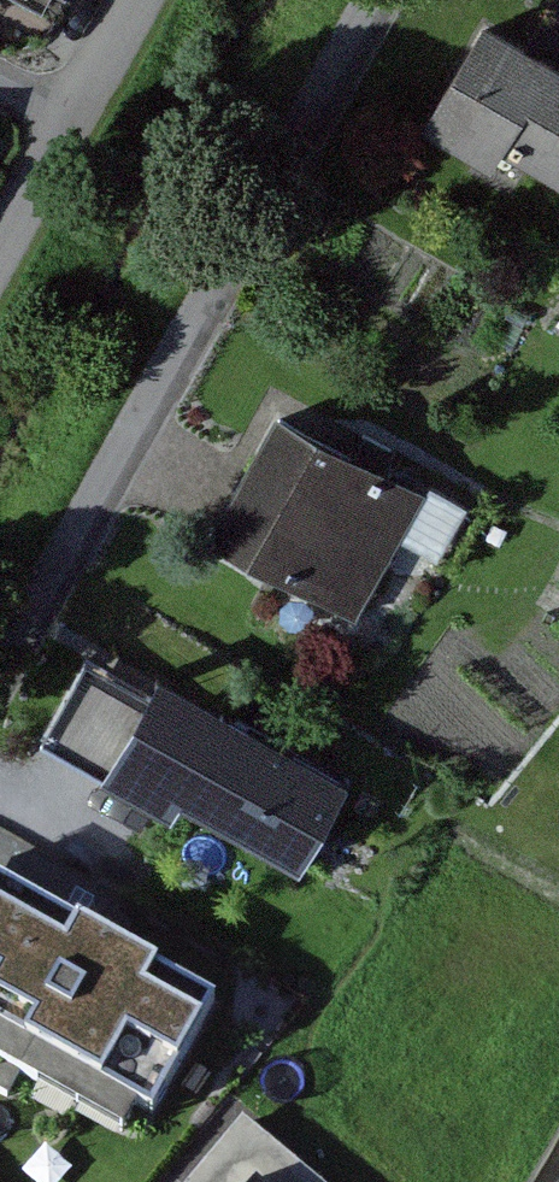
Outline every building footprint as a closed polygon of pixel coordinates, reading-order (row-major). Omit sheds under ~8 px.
[(495,29),(437,131),(558,201),(558,66),(495,29)] [(431,500),(285,412),(216,527),(362,615),(431,500)] [(307,865),(357,774),(164,668),(112,767),(307,865)] [(223,998),(0,876),(0,1026),(160,1113),(223,998)] [(256,1113),(198,1181),(339,1181),(256,1113)]
